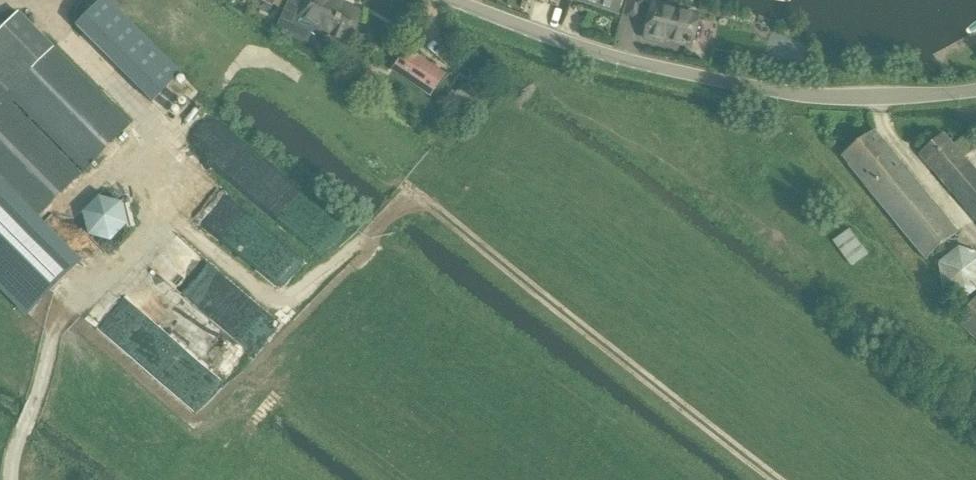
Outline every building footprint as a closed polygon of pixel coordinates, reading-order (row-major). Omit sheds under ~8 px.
[(180,73),(181,73),(107,0),(102,0),(76,26),(152,102),(180,73)] [(275,1),(274,5),(280,8),(283,0),(273,0),(275,1)] [(307,41),(314,26),(340,37),(350,41),(362,11),(349,6),(348,5),(336,0),(290,0),(279,26),(280,29),(307,41)] [(576,1),(601,9),(602,12),(610,15),(612,13),(619,16),(624,0),(576,0),(576,1)] [(640,0),(629,0),(625,17),(639,20),(644,1),(640,0)] [(700,38),(702,30),(699,25),(697,24),(698,17),(679,12),(679,10),(654,3),(645,38),(654,41),(656,36),(663,37),(662,40),(691,47),(693,40),(696,40),(700,38)] [(54,49),(18,12),(0,30),(0,286),(29,315),(79,265),(34,220),(80,174),(11,104),(15,100),(84,170),(130,125),(54,49)] [(430,96),(445,74),(408,49),(393,71),(400,75),(430,96)] [(782,58),(785,62),(790,63),(795,59),(796,55),(793,51),(788,49),(783,53),(782,58)] [(473,105),(479,96),(463,83),(456,94),(473,105)] [(925,259),(958,233),(874,131),(843,158),(925,259)] [(967,134),(953,145),(944,134),(920,155),(975,220),(975,172),(965,159),(975,149),(975,144),(967,134)] [(111,241),(127,225),(121,203),(100,197),(83,214),(89,235),(111,241)] [(852,267),(869,255),(850,229),(833,242),(852,267)] [(975,292),(975,253),(959,247),(938,263),(942,289),(967,300),(975,292)] [(957,320),(975,337),(975,299),(957,320)]
